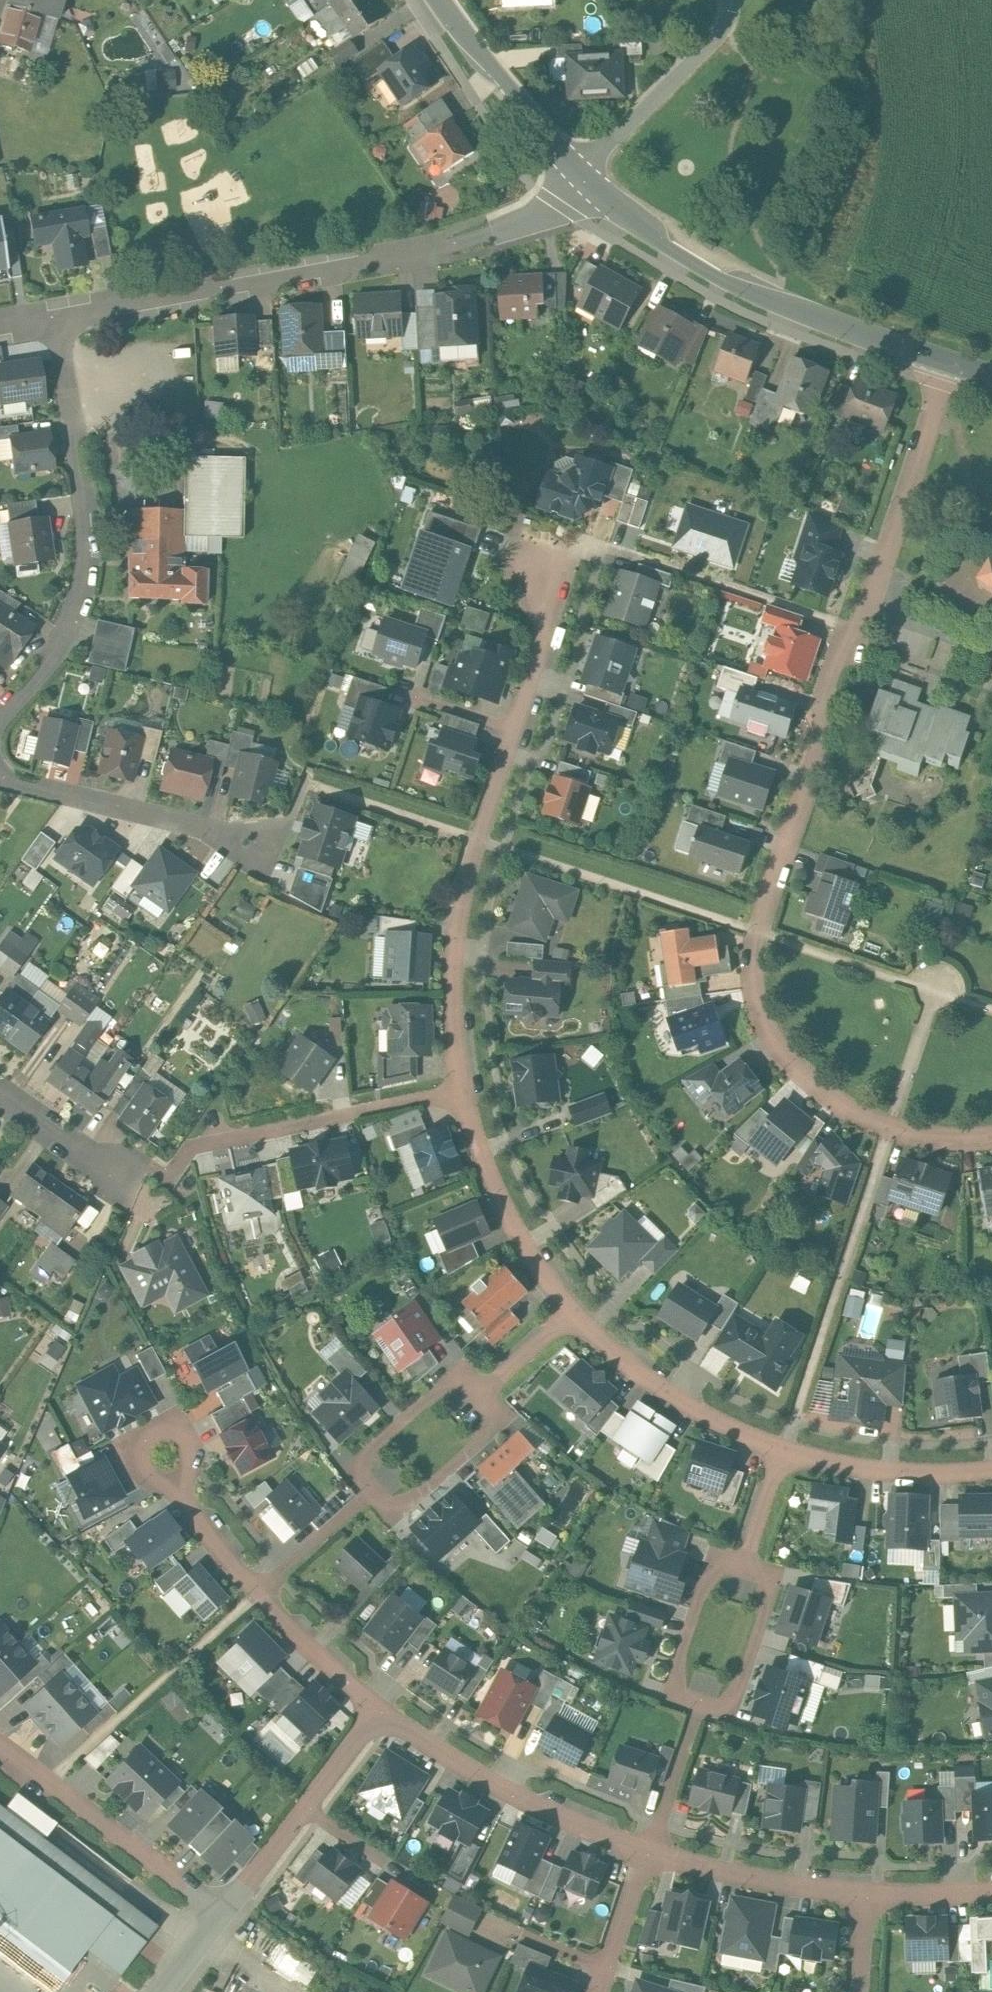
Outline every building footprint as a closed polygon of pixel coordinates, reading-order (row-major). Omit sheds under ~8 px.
[(8,5),(41,15),(50,18),(58,20),(64,0),(10,0),(8,5)] [(314,16),(332,4),(332,3),(337,0),(304,0),(314,16)] [(332,3),(332,4),(314,16),(329,37),(347,25),(354,37),(383,18),(371,0),(337,0),(332,3)] [(8,5),(0,32),(0,43),(30,52),(37,27),(41,15),(8,5)] [(50,18),(41,15),(37,27),(46,30),(50,18)] [(350,39),(328,54),(337,65),(358,51),(350,39)] [(384,41),(354,61),(367,80),(382,70),(381,69),(396,59),(384,41)] [(582,44),(558,45),(559,58),(568,58),(568,56),(582,55),(582,44)] [(435,82),(413,48),(396,59),(381,69),(382,70),(404,104),(435,82)] [(582,55),(568,56),(568,58),(569,73),(575,73),(576,96),(621,95),(620,54),(582,55)] [(312,60),(298,69),(304,78),(317,68),(312,60)] [(455,118),(442,98),(425,110),(438,130),(452,120),(455,118)] [(438,130),(425,110),(417,115),(430,135),(438,130)] [(430,135),(414,146),(424,162),(433,156),(444,172),(474,152),(452,120),(438,130),(430,135)] [(83,210),(31,220),(35,243),(53,240),(59,270),(83,266),(78,236),(87,234),(83,210)] [(0,219),(0,279),(22,276),(18,254),(7,255),(2,219),(0,219)] [(105,227),(91,229),(96,259),(110,256),(105,227)] [(712,252),(717,244),(705,237),(700,245),(712,252)] [(600,269),(586,261),(573,283),(587,291),(600,269)] [(616,278),(600,269),(587,291),(584,298),(598,305),(594,312),(619,326),(638,292),(615,279),(616,278)] [(528,277),(498,279),(501,317),(537,315),(536,303),(544,302),(543,279),(528,280),(528,277)] [(475,287),(450,289),(450,295),(435,296),(436,312),(438,341),(440,341),(460,340),(459,333),(477,332),(475,287)] [(400,296),(356,299),(358,335),(401,333),(402,333),(401,314),(400,296)] [(320,306),(284,308),(286,354),(316,353),(315,332),(321,332),(320,306)] [(689,324),(660,308),(656,314),(652,316),(651,320),(651,324),(642,340),(660,349),(657,354),(674,363),(678,355),(694,327),(689,324)] [(436,312),(416,313),(418,349),(440,348),(440,341),(438,341),(436,312)] [(416,313),(401,314),(402,333),(401,333),(402,350),(418,349),(416,313)] [(252,317),(214,319),(216,357),(254,355),(254,348),(252,321),(252,317)] [(272,320),(252,321),(254,348),(274,347),(272,320)] [(708,330),(691,320),(689,324),(694,327),(678,355),(695,364),(708,330)] [(321,332),(315,332),(316,353),(316,366),(347,364),(345,331),(321,332)] [(759,346),(729,335),(717,365),(729,370),(727,373),(746,381),(759,346)] [(826,371),(794,359),(780,395),(777,402),(784,404),(791,407),(792,411),(802,414),(806,412),(810,414),(826,371)] [(0,367),(0,401),(0,403),(24,399),(30,404),(44,402),(38,361),(0,367)] [(896,397),(856,382),(853,389),(843,414),(845,414),(884,429),(896,397)] [(853,389),(841,384),(830,414),(843,419),(845,414),(843,414),(853,389)] [(780,395),(763,388),(750,423),(768,430),(772,421),(779,417),(784,404),(777,402),(780,395)] [(0,427),(0,440),(9,439),(9,438),(18,437),(17,425),(0,427)] [(18,437),(9,438),(9,439),(14,473),(54,468),(49,432),(18,437)] [(245,458),(185,456),(184,510),(184,536),(243,537),(245,458)] [(574,472),(563,478),(549,473),(538,505),(575,517),(576,516),(598,505),(599,506),(602,496),(611,469),(610,468),(605,466),(601,458),(594,456),(586,460),(579,458),(574,472)] [(633,470),(612,462),(610,468),(611,469),(602,496),(623,502),(626,494),(633,470)] [(648,501),(626,494),(623,502),(617,520),(639,528),(648,501)] [(35,500),(6,504),(9,524),(38,520),(35,500)] [(745,525),(691,507),(689,511),(685,513),(682,522),(684,526),(678,547),(732,565),(745,525)] [(184,510),(130,508),(130,524),(129,524),(129,526),(130,526),(129,539),(129,540),(163,541),(163,556),(183,557),(184,536),(184,510)] [(482,528),(430,511),(422,534),(432,537),(470,550),(474,551),(482,528)] [(841,526),(811,513),(801,542),(807,543),(808,542),(833,551),(841,526)] [(38,520),(9,524),(15,564),(52,559),(49,540),(50,539),(48,526),(47,526),(46,519),(38,520)] [(358,536),(336,582),(350,588),(372,543),(358,536)] [(470,550),(432,537),(420,571),(411,568),(404,589),(446,603),(458,566),(463,568),(470,550)] [(183,557),(163,556),(163,541),(129,540),(129,541),(129,555),(128,597),(181,599),(181,602),(205,603),(206,571),(183,570),(183,557)] [(833,551),(808,542),(807,543),(793,585),(827,596),(841,554),(833,551)] [(18,573),(40,571),(40,563),(17,564),(18,573)] [(674,575),(639,563),(635,575),(658,583),(670,587),(674,575)] [(991,566),(988,571),(982,582),(979,584),(978,585),(979,587),(981,589),(984,588),(991,594),(991,566)] [(635,575),(621,571),(607,614),(643,627),(658,583),(635,575)] [(0,591),(0,607),(13,615),(21,604),(0,591)] [(485,631),(491,611),(471,606),(466,626),(485,631)] [(802,618),(768,606),(763,621),(780,627),(797,633),(802,618)] [(0,607),(0,664),(4,667),(12,655),(13,656),(32,628),(13,615),(0,607)] [(446,616),(421,608),(414,629),(427,633),(426,637),(438,641),(446,616)] [(414,629),(386,620),(375,652),(387,656),(386,661),(402,667),(404,662),(416,666),(426,637),(427,633),(414,629)] [(797,633),(780,627),(776,640),(773,639),(767,642),(766,647),(768,653),(771,654),(767,667),(804,679),(818,640),(797,633)] [(131,639),(118,636),(113,656),(90,650),(87,662),(123,671),(131,639)] [(633,649),(599,638),(585,681),(588,683),(616,692),(617,691),(625,666),(627,667),(633,649)] [(514,653),(497,647),(494,657),(496,658),(490,678),(504,683),(514,653)] [(494,657),(476,651),(473,660),(461,656),(457,667),(451,664),(445,682),(463,688),(463,690),(483,697),(490,678),(496,658),(494,657)] [(758,678),(724,666),(717,687),(740,694),(742,688),(753,692),(758,678)] [(388,688),(354,677),(344,705),(358,710),(362,698),(382,705),(388,688)] [(917,775),(921,764),(922,763),(924,756),(958,768),(966,743),(961,741),(969,717),(941,707),(939,712),(927,708),(916,703),(920,690),(895,681),(890,695),(881,692),(868,729),(872,731),(870,739),(884,744),(881,753),(900,759),(897,768),(917,775)] [(616,692),(588,683),(585,695),(607,702),(620,706),(624,694),(617,691),(616,692)] [(776,702),(760,696),(761,692),(760,692),(759,694),(753,692),(742,688),(740,694),(737,702),(736,702),(735,705),(736,705),(732,720),(749,725),(748,727),(749,728),(748,730),(765,736),(766,733),(767,734),(768,732),(785,737),(790,722),(790,721),(795,706),(778,700),(779,698),(778,698),(776,702)] [(632,692),(628,703),(644,709),(648,697),(632,692)] [(382,705),(362,698),(358,710),(350,736),(365,741),(364,745),(377,749),(378,746),(388,749),(391,739),(393,739),(397,727),(395,726),(400,711),(382,705)] [(620,706),(607,702),(603,715),(620,721),(620,722),(633,726),(638,712),(620,706)] [(603,715),(576,707),(566,738),(581,743),(579,749),(581,749),(593,753),(594,754),(596,748),(610,752),(620,722),(620,721),(603,715)] [(480,725),(447,714),(441,731),(443,732),(444,731),(475,741),(480,725)] [(93,722),(76,718),(75,726),(76,727),(70,750),(85,753),(93,722)] [(75,726),(45,719),(35,758),(66,765),(70,750),(76,727),(75,726)] [(162,731),(142,726),(140,737),(142,738),(137,758),(154,762),(162,731)] [(140,737),(109,730),(105,746),(100,749),(99,755),(102,760),(99,773),(131,781),(137,758),(142,738),(140,737)] [(253,736),(233,731),(229,745),(224,766),(237,769),(241,754),(248,756),(253,736)] [(475,741),(444,731),(443,732),(439,745),(433,743),(425,766),(445,772),(446,769),(473,778),(479,758),(472,756),(476,742),(475,741)] [(25,750),(35,751),(37,735),(27,733),(25,750)] [(229,745),(209,740),(205,759),(211,760),(207,774),(221,778),(224,766),(229,745)] [(756,751),(726,741),(719,763),(729,766),(731,760),(751,767),(756,751)] [(185,758),(170,754),(162,785),(176,788),(177,791),(178,792),(181,793),(183,794),(185,793),(187,791),(194,793),(193,796),(201,799),(207,774),(211,760),(205,759),(186,754),(185,758)] [(248,756),(241,754),(237,769),(231,796),(249,800),(251,793),(268,797),(276,763),(248,756)] [(751,767),(731,760),(729,766),(720,794),(762,808),(773,774),(751,767)] [(592,772),(561,762),(558,773),(588,783),(592,772)] [(590,788),(556,777),(553,788),(550,787),(545,801),(548,802),(544,813),(578,824),(590,788)] [(727,816),(693,805),(687,822),(700,826),(721,833),(727,816)] [(355,819),(317,807),(301,854),(305,855),(301,869),(331,878),(335,865),(339,867),(345,850),(349,851),(353,837),(349,836),(355,819)] [(721,833),(700,826),(695,840),(693,840),(693,842),(694,843),(690,857),(740,874),(750,843),(721,833)] [(91,830),(83,842),(72,834),(58,854),(69,861),(66,866),(92,885),(118,849),(91,830)] [(40,832),(21,860),(35,870),(55,842),(40,832)] [(160,848),(133,887),(165,909),(180,887),(183,889),(195,873),(160,848)] [(855,865),(821,854),(815,872),(825,875),(826,874),(849,881),(855,865)] [(32,868),(22,882),(32,890),(43,876),(32,868)] [(301,869),(299,868),(290,895),(322,912),(333,879),(301,869)] [(849,881),(826,874),(825,875),(818,896),(813,894),(806,913),(820,918),(816,929),(841,937),(851,907),(850,907),(854,896),(858,884),(849,881)] [(577,892),(527,875),(510,928),(545,939),(553,916),(568,921),(577,892)] [(943,901),(934,898),(928,917),(939,921),(944,907),(941,906),(943,901)] [(971,906),(960,902),(957,913),(968,917),(971,906)] [(417,921),(382,917),(380,934),(390,935),(390,933),(416,935),(417,921)] [(688,931),(675,932),(675,928),(660,931),(665,964),(667,964),(671,985),(699,981),(699,982),(706,981),(706,976),(731,972),(727,947),(717,948),(715,938),(690,941),(688,931)] [(20,939),(8,931),(3,939),(14,947),(20,939)] [(416,935),(390,933),(390,935),(387,979),(426,981),(429,936),(416,935)] [(3,939),(1,940),(2,941),(0,944),(0,967),(14,947),(3,939)] [(32,947),(21,939),(20,939),(14,947),(26,956),(32,947)] [(544,945),(508,942),(507,956),(543,959),(544,945)] [(547,946),(547,957),(568,957),(568,947),(547,946)] [(14,947),(0,967),(11,975),(26,956),(14,947)] [(570,965),(536,962),(534,982),(560,984),(569,985),(570,965)] [(5,991),(0,998),(0,1033),(5,1036),(37,990),(38,990),(17,975),(6,991),(5,991)] [(534,982),(508,980),(506,1012),(526,1014),(526,1017),(530,1022),(537,1023),(542,1018),(542,1015),(558,1016),(560,984),(534,982)] [(671,985),(664,986),(666,1000),(701,995),(699,982),(699,981),(671,985)] [(89,993),(75,983),(71,988),(85,998),(89,993)] [(59,1006),(57,1008),(71,1018),(85,998),(71,988),(59,1006)] [(37,990),(5,1036),(27,1051),(57,1008),(59,1006),(37,990)] [(634,993),(622,995),(624,1006),(636,1004),(634,993)] [(701,995),(666,1000),(669,1020),(706,1008),(701,995)] [(85,998),(71,1018),(82,1025),(96,1006),(85,998)] [(706,1008),(669,1020),(679,1050),(698,1043),(700,1051),(725,1043),(712,1005),(706,1008)] [(429,1007),(391,1007),(391,1010),(386,1015),(386,1025),(391,1030),(391,1054),(391,1055),(415,1055),(427,1055),(427,1034),(430,1031),(429,1007)] [(341,1018),(329,1019),(331,1046),(343,1045),(341,1018)] [(88,1022),(74,1041),(87,1051),(101,1032),(88,1022)] [(332,1060),(302,1038),(280,1069),(310,1090),(332,1060)] [(69,1049),(46,1081),(70,1097),(88,1073),(77,1065),(82,1058),(69,1049)] [(100,1059),(89,1074),(88,1073),(70,1097),(70,1098),(94,1115),(112,1089),(132,1061),(118,1052),(109,1065),(100,1059)] [(415,1055),(391,1055),(391,1054),(380,1054),(380,1085),(415,1078),(415,1055)] [(551,1056),(515,1061),(516,1065),(515,1065),(515,1066),(516,1066),(518,1080),(517,1080),(517,1081),(518,1081),(521,1105),(539,1102),(545,1107),(552,1105),(557,1100),(554,1082),(560,1074),(552,1068),(551,1056)] [(132,1061),(112,1089),(122,1096),(142,1068),(132,1061)] [(722,1077),(709,1086),(714,1092),(729,1112),(731,1111),(737,1112),(742,1109),(741,1103),(761,1088),(741,1062),(722,1077)] [(711,1064),(684,1080),(701,1102),(714,1092),(709,1086),(722,1077),(711,1064)] [(142,1068),(122,1096),(131,1103),(144,1085),(146,1086),(153,1075),(142,1067),(142,1068)] [(131,1103),(119,1120),(145,1138),(170,1103),(146,1086),(144,1085),(131,1103)] [(603,1095),(571,1107),(577,1124),(610,1112),(609,1111),(605,1113),(600,1098),(604,1096),(603,1095)] [(811,1122),(785,1101),(772,1117),(752,1141),(753,1142),(778,1163),(801,1135),(811,1123),(811,1122)] [(761,1108),(735,1134),(749,1146),(753,1142),(752,1141),(772,1117),(761,1108)] [(811,1123),(801,1135),(812,1143),(817,1135),(825,1123),(815,1116),(811,1122),(811,1123)] [(424,1123),(391,1136),(396,1150),(414,1143),(414,1142),(429,1136),(429,1135),(424,1123)] [(444,1129),(429,1135),(429,1136),(414,1142),(414,1143),(419,1155),(416,1156),(421,1168),(423,1167),(428,1179),(443,1174),(444,1176),(460,1170),(454,1155),(457,1154),(452,1143),(450,1144),(444,1129)] [(827,1142),(817,1135),(812,1143),(797,1166),(806,1171),(812,1162),(813,1163),(827,1142)] [(841,1147),(831,1136),(827,1142),(813,1163),(823,1166),(827,1170),(819,1194),(844,1202),(857,1164),(848,1154),(849,1153),(842,1145),(841,1147)] [(293,1157),(299,1188),(318,1184),(319,1189),(336,1185),(335,1180),(353,1177),(346,1141),(327,1145),(326,1142),(310,1145),(311,1148),(292,1152),(293,1157)] [(588,1153),(570,1149),(568,1161),(556,1158),(551,1183),(562,1186),(560,1198),(577,1202),(580,1192),(587,1193),(593,1195),(598,1173),(600,1164),(586,1161),(588,1153)] [(277,1163),(284,1195),(300,1192),(299,1188),(293,1157),(277,1160),(277,1163)] [(918,1167),(902,1161),(896,1180),(890,1197),(891,1198),(906,1203),(906,1205),(921,1210),(922,1208),(938,1213),(950,1177),(934,1172),(934,1170),(919,1165),(918,1167)] [(65,1186),(33,1163),(11,1193),(43,1217),(65,1186)] [(263,1171),(269,1200),(285,1197),(284,1195),(277,1163),(262,1166),(263,1171)] [(979,1171),(986,1216),(991,1215),(991,1169),(979,1171)] [(263,1171),(220,1180),(229,1223),(272,1214),(269,1200),(263,1171)] [(619,1177),(598,1173),(593,1195),(587,1193),(597,1210),(627,1190),(619,1177)] [(896,1180),(883,1176),(874,1202),(888,1207),(891,1198),(890,1197),(896,1180)] [(88,1202),(65,1186),(43,1217),(40,1221),(63,1237),(75,1220),(87,1228),(98,1211),(87,1203),(88,1202)] [(477,1203),(436,1220),(448,1249),(449,1250),(472,1240),(489,1233),(477,1203)] [(625,1214),(615,1223),(611,1222),(605,1229),(606,1233),(591,1248),(620,1277),(653,1243),(625,1214)] [(123,1267),(143,1304),(173,1288),(182,1306),(204,1295),(175,1239),(158,1248),(155,1243),(133,1255),(136,1260),(123,1267)] [(665,1239),(643,1262),(654,1273),(677,1250),(665,1239)] [(472,1240),(449,1250),(448,1249),(439,1253),(449,1275),(479,1257),(472,1240)] [(75,1261),(51,1243),(39,1260),(53,1270),(64,1277),(75,1261)] [(53,1270),(39,1260),(29,1273),(43,1283),(53,1270)] [(505,1265),(484,1283),(481,1280),(472,1288),(475,1291),(462,1303),(486,1329),(486,1330),(510,1309),(529,1292),(505,1265)] [(716,1308),(683,1287),(677,1289),(660,1316),(698,1339),(708,1322),(717,1309),(716,1308)] [(862,1315),(863,1291),(849,1290),(847,1314),(862,1315)] [(724,1295),(716,1308),(717,1309),(708,1322),(722,1331),(738,1304),(724,1295)] [(380,1332),(405,1367),(423,1354),(421,1351),(428,1347),(438,1340),(425,1321),(426,1320),(415,1303),(394,1317),(397,1321),(380,1332)] [(510,1309),(486,1330),(486,1329),(481,1333),(493,1345),(520,1321),(510,1309)] [(767,1336),(735,1315),(716,1346),(743,1363),(740,1368),(776,1390),(794,1360),(789,1357),(802,1336),(777,1320),(767,1336)] [(185,1351),(206,1391),(227,1380),(246,1370),(232,1345),(217,1353),(209,1338),(185,1351)] [(905,1357),(907,1340),(888,1338),(886,1355),(905,1357)] [(356,1382),(368,1371),(344,1345),(328,1359),(343,1375),(347,1372),(356,1382)] [(136,1355),(150,1382),(165,1374),(151,1347),(136,1355)] [(428,1347),(421,1351),(423,1354),(405,1367),(416,1384),(439,1363),(428,1347)] [(987,1352),(971,1355),(976,1384),(979,1384),(991,1382),(987,1352)] [(961,1377),(934,1381),(938,1406),(947,1405),(950,1421),(980,1416),(977,1393),(980,1393),(979,1384),(976,1384),(971,1355),(958,1356),(961,1377)] [(885,1363),(842,1356),(832,1419),(879,1426),(884,1396),(880,1395),(885,1363)] [(581,1361),(554,1393),(587,1422),(588,1423),(610,1398),(616,1392),(604,1382),(604,1373),(595,1373),(581,1361)] [(906,1366),(885,1363),(880,1395),(884,1396),(904,1399),(906,1366)] [(102,1430),(154,1403),(136,1370),(109,1384),(103,1373),(78,1386),(102,1430)] [(246,1370),(227,1380),(231,1386),(217,1393),(224,1407),(242,1397),(256,1390),(246,1370)] [(316,1414),(340,1441),(363,1420),(365,1423),(373,1416),(370,1413),(378,1406),(356,1382),(347,1372),(343,1375),(321,1395),(328,1403),(316,1414)] [(253,1419),(242,1397),(224,1407),(210,1414),(222,1436),(253,1419)] [(610,1398),(588,1423),(587,1422),(585,1425),(597,1436),(601,1431),(615,1412),(616,1412),(619,1407),(610,1398)] [(675,1426),(639,1402),(627,1419),(614,1439),(641,1458),(650,1464),(664,1443),(675,1426)] [(616,1412),(615,1412),(601,1431),(614,1439),(627,1419),(616,1412)] [(272,1456),(253,1419),(222,1436),(228,1448),(226,1450),(232,1462),(235,1460),(241,1472),(272,1456)] [(525,1429),(480,1466),(498,1487),(491,1492),(521,1527),(549,1504),(519,1468),(542,1449),(525,1429)] [(664,1443),(650,1464),(641,1458),(636,1467),(658,1481),(676,1450),(664,1443)] [(734,1454),(699,1443),(688,1479),(690,1480),(692,1485),(702,1488),(707,1485),(721,1490),(722,1490),(729,1468),(734,1454)] [(54,1452),(67,1477),(95,1462),(90,1452),(75,1459),(67,1444),(54,1452)] [(84,1517),(121,1497),(101,1459),(95,1462),(67,1477),(77,1497),(74,1499),(84,1517)] [(744,1473),(729,1468),(722,1490),(721,1490),(717,1501),(733,1507),(744,1473)] [(259,1515),(283,1541),(298,1528),(299,1529),(309,1521),(320,1511),(300,1489),(295,1494),(283,1482),(265,1498),(271,1504),(259,1515)] [(849,1489),(813,1484),(809,1510),(828,1513),(826,1533),(837,1535),(836,1543),(851,1544),(857,1500),(848,1498),(849,1489)] [(414,1527),(440,1557),(473,1527),(478,1523),(452,1494),(440,1505),(439,1503),(437,1504),(438,1506),(429,1514),(427,1513),(426,1514),(427,1516),(414,1527)] [(928,1497),(892,1495),(891,1513),(886,1516),(886,1525),(890,1530),(889,1547),(924,1549),(925,1549),(926,1540),(928,1497)] [(960,1497),(960,1505),(960,1536),(961,1536),(991,1536),(991,1496),(960,1497)] [(320,1511),(309,1521),(317,1530),(344,1506),(335,1497),(320,1511)] [(960,1536),(960,1505),(940,1505),(940,1540),(941,1541),(961,1541),(961,1536),(960,1536)] [(177,1531),(165,1514),(139,1533),(126,1542),(127,1543),(138,1559),(141,1557),(148,1567),(182,1543),(175,1533),(177,1531)] [(478,1523),(473,1527),(497,1553),(510,1541),(487,1515),(478,1523)] [(655,1515),(646,1542),(681,1554),(688,1531),(655,1515)] [(126,1542),(139,1533),(129,1520),(103,1539),(113,1553),(127,1543),(126,1542)] [(357,1539),(335,1562),(362,1587),(371,1578),(384,1564),(357,1539)] [(940,1540),(926,1540),(925,1549),(924,1549),(923,1570),(941,1571),(941,1541),(940,1540)] [(627,1587),(678,1603),(684,1585),(676,1582),(685,1555),(681,1554),(646,1542),(643,1541),(638,1556),(631,1554),(626,1568),(633,1571),(627,1587)] [(863,1551),(851,1549),(849,1561),(862,1563),(863,1551)] [(384,1564),(371,1578),(380,1587),(404,1561),(396,1553),(388,1562),(387,1561),(384,1564)] [(173,1586),(187,1574),(178,1563),(154,1582),(164,1593),(173,1586)] [(202,1618),(226,1598),(197,1565),(187,1574),(173,1586),(202,1618)] [(844,1607),(851,1584),(816,1578),(811,1594),(830,1600),(829,1602),(844,1607)] [(957,1597),(977,1596),(977,1584),(944,1585),(944,1597),(957,1597)] [(778,1632),(816,1644),(829,1602),(830,1600),(811,1594),(792,1588),(778,1632)] [(423,1618),(393,1595),(366,1630),(390,1648),(401,1647),(406,1640),(423,1618)] [(977,1596),(957,1597),(958,1636),(969,1635),(974,1640),(974,1651),(983,1650),(991,1650),(991,1595),(977,1596)] [(628,1615),(661,1626),(665,1615),(632,1604),(628,1615)] [(423,1618),(406,1640),(418,1649),(437,1625),(425,1616),(423,1618)] [(596,1662),(631,1673),(635,1660),(643,1663),(650,1644),(641,1641),(646,1628),(611,1616),(607,1629),(602,1628),(596,1647),(601,1648),(596,1662)] [(276,1662),(282,1655),(252,1624),(234,1641),(236,1644),(223,1657),(253,1689),(257,1686),(270,1673),(267,1670),(276,1662)] [(16,1644),(0,1627),(0,1658),(16,1644)] [(34,1663),(16,1644),(0,1658),(0,1694),(16,1679),(34,1663)] [(445,1648),(426,1677),(457,1697),(459,1694),(475,1669),(445,1648)] [(983,1650),(985,1668),(991,1667),(991,1650),(983,1650)] [(37,1677),(46,1687),(59,1675),(72,1663),(63,1653),(51,1664),(37,1677)] [(791,1654),(784,1673),(810,1681),(819,1684),(825,1666),(791,1654)] [(37,1677),(51,1664),(42,1655),(34,1663),(16,1679),(24,1688),(37,1677)] [(291,1678),(276,1662),(267,1670),(270,1673),(257,1686),(270,1700),(291,1678)] [(475,1669),(459,1694),(469,1700),(488,1671),(478,1664),(475,1669)] [(796,1724),(804,1699),(810,1681),(784,1673),(770,1668),(765,1683),(762,1682),(761,1685),(757,1697),(760,1698),(754,1714),(770,1719),(769,1723),(786,1729),(788,1721),(796,1724)] [(536,1687),(503,1670),(480,1714),(513,1732),(528,1702),(536,1687)] [(536,1687),(528,1702),(545,1711),(561,1679),(545,1671),(536,1687)] [(32,1718),(40,1727),(77,1694),(59,1675),(46,1687),(25,1706),(34,1716),(32,1718)] [(291,1678),(270,1700),(267,1703),(281,1716),(284,1713),(305,1690),(292,1677),(291,1678)] [(573,1686),(561,1679),(545,1711),(537,1725),(549,1732),(557,1717),(573,1686)] [(983,1697),(991,1695),(991,1679),(977,1682),(980,1697),(983,1697)] [(305,1690),(284,1713),(310,1737),(338,1707),(329,1698),(330,1697),(322,1690),(321,1691),(312,1682),(305,1690)] [(80,1727),(94,1713),(77,1694),(40,1727),(48,1736),(50,1735),(59,1745),(80,1727)] [(991,1736),(991,1695),(983,1697),(985,1705),(982,1705),(985,1720),(981,1721),(984,1735),(988,1734),(988,1736),(991,1736)] [(80,1727),(89,1737),(116,1712),(107,1702),(94,1713),(80,1727)] [(540,1748),(575,1766),(591,1735),(557,1717),(549,1732),(540,1748)] [(83,1759),(95,1770),(119,1744),(110,1735),(83,1759)] [(659,1759),(652,1779),(663,1782),(675,1749),(664,1745),(659,1759)] [(124,1801),(158,1764),(138,1746),(106,1781),(115,1789),(113,1791),(124,1801)] [(610,1780),(647,1793),(652,1779),(659,1759),(621,1746),(610,1780)] [(388,1752),(362,1792),(397,1815),(400,1817),(414,1796),(426,1777),(388,1752)] [(158,1803),(175,1784),(177,1782),(158,1764),(124,1801),(135,1811),(136,1809),(144,1817),(158,1803)] [(739,1781),(699,1770),(690,1803),(703,1806),(702,1810),(717,1814),(718,1810),(731,1813),(739,1781)] [(877,1784),(876,1806),(888,1807),(890,1773),(878,1772),(877,1784)] [(954,1778),(955,1786),(955,1812),(976,1811),(975,1794),(975,1777),(954,1778)] [(752,1784),(739,1781),(731,1812),(746,1816),(752,1784)] [(876,1806),(877,1784),(856,1783),(855,1790),(837,1789),(834,1837),(853,1838),(853,1840),(874,1841),(876,1806)] [(173,1805),(184,1792),(175,1784),(158,1803),(167,1811),(173,1805)] [(765,1827),(799,1831),(804,1789),(771,1785),(765,1827)] [(173,1805),(181,1813),(199,1794),(190,1786),(184,1792),(173,1805)] [(939,1802),(940,1821),(956,1820),(955,1812),(955,1786),(939,1786),(939,1802)] [(464,1840),(469,1843),(471,1840),(488,1812),(475,1805),(478,1801),(465,1793),(462,1797),(450,1790),(431,1821),(444,1828),(441,1833),(454,1840),(457,1836),(464,1840)] [(201,1856),(203,1854),(231,1824),(217,1810),(219,1809),(200,1792),(199,1794),(181,1813),(169,1827),(178,1835),(180,1833),(188,1840),(186,1842),(201,1856)] [(66,1977),(87,1949),(120,1975),(157,1927),(43,1841),(57,1823),(17,1793),(3,1811),(0,1809),(0,1927),(66,1977)] [(977,1839),(991,1839),(991,1794),(975,1794),(976,1811),(977,1839)] [(425,1803),(414,1796),(400,1817),(397,1815),(391,1824),(406,1833),(425,1803)] [(908,1842),(941,1841),(940,1821),(939,1802),(906,1803),(907,1816),(903,1816),(904,1829),(907,1829),(908,1842)] [(209,1864),(218,1873),(232,1859),(249,1840),(250,1839),(233,1822),(231,1824),(203,1854),(211,1862),(209,1864)] [(519,1823),(500,1862),(517,1870),(531,1876),(540,1857),(549,1838),(519,1823)] [(249,1840),(232,1859),(242,1869),(258,1849),(249,1840)] [(469,1843),(464,1840),(446,1871),(462,1881),(482,1847),(471,1840),(469,1843)] [(309,1877),(326,1856),(317,1848),(294,1877),(305,1885),(310,1878),(309,1877)] [(310,1878),(338,1899),(360,1871),(331,1849),(326,1856),(309,1877),(310,1878)] [(565,1869),(558,1884),(591,1900),(607,1866),(597,1861),(598,1859),(585,1852),(584,1855),(575,1851),(565,1869)] [(531,1876),(517,1870),(511,1883),(538,1896),(554,1864),(540,1857),(531,1876)] [(554,1864),(538,1896),(550,1902),(558,1884),(565,1869),(554,1864)] [(363,1902),(377,1910),(391,1886),(378,1878),(363,1902)] [(377,1910),(372,1918),(391,1930),(392,1927),(406,1935),(427,1901),(411,1892),(409,1895),(392,1884),(391,1886),(377,1910)] [(660,1938),(676,1942),(681,1939),(699,1943),(708,1902),(693,1899),(690,1893),(684,1897),(669,1893),(664,1913),(659,1938),(660,1938)] [(442,1921),(469,1934),(481,1909),(454,1896),(442,1921)] [(775,1905),(733,1897),(722,1951),(764,1960),(769,1935),(775,1905)] [(660,1938),(659,1938),(664,1913),(650,1910),(638,1944),(658,1948),(660,1938)] [(970,1918),(972,1972),(987,1972),(986,1940),(991,1939),(991,1916),(970,1918)] [(782,1938),(779,1953),(791,1955),(792,1951),(797,1919),(785,1917),(782,1938)] [(908,1919),(909,1946),(910,1959),(947,1958),(946,1918),(908,1919)] [(797,1919),(792,1951),(804,1953),(804,1957),(820,1960),(821,1956),(832,1958),(838,1925),(797,1919)] [(947,1926),(947,1954),(948,1958),(947,1958),(947,1962),(960,1961),(958,1926),(947,1926)] [(500,1957),(447,1932),(427,1974),(462,1991),(468,1978),(485,1987),(500,1957)] [(779,1953),(782,1938),(769,1935),(764,1960),(762,1968),(776,1971),(779,1953)] [(531,1965),(546,1972),(552,1957),(518,1943),(510,1962),(529,1970),(531,1965)] [(576,1984),(546,1972),(531,1965),(529,1970),(520,1991),(572,1991),(576,1984)] [(707,1987),(672,1979),(668,1991),(670,1991),(705,1991),(707,1987)] [(668,1991),(640,1982),(636,1991),(670,1991),(668,1991)]
